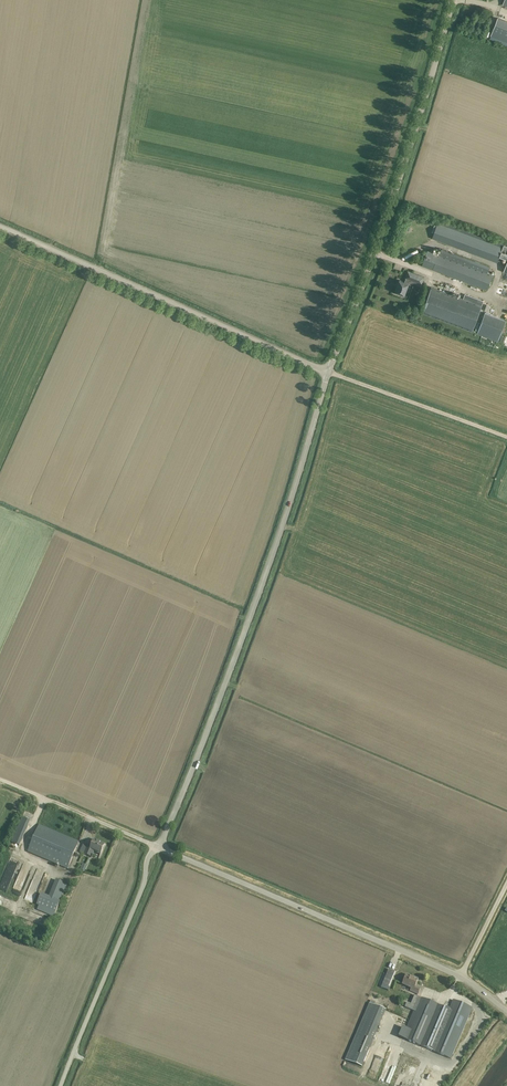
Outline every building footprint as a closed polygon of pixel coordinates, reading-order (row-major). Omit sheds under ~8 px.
[(490,38),(506,44),(506,21),(498,18),(490,38)] [(432,238),(497,262),(500,256),(506,259),(506,246),(503,245),(440,221),(439,224),(437,223),(432,238)] [(447,251),(442,249),(439,255),(428,251),(422,265),(488,290),(493,275),(487,272),(489,267),(447,251)] [(424,277),(408,271),(406,278),(405,282),(399,280),(395,291),(396,292),(395,293),(399,294),(400,293),(404,295),(409,283),(408,283),(410,279),(422,283),(424,277)] [(506,295),(506,289),(499,286),(497,292),(506,295)] [(463,299),(432,287),(422,313),(472,331),(484,301),(465,294),(463,299)] [(485,313),(480,324),(478,323),(476,329),(478,330),(477,334),(498,341),(506,320),(485,313)] [(30,821),(22,818),(12,842),(19,846),(30,821)] [(79,842),(39,825),(28,852),(68,868),(79,842)] [(88,846),(84,854),(88,856),(91,857),(94,850),(101,853),(105,844),(94,840),(94,841),(91,847),(88,846)] [(68,884),(57,880),(50,897),(41,893),(37,905),(39,906),(38,910),(54,917),(68,884)] [(28,893),(25,898),(33,902),(35,897),(28,893)] [(418,980),(407,975),(403,984),(411,988),(410,991),(418,994),(420,989),(417,988),(415,987),(418,980)] [(414,1011),(406,1028),(413,1031),(409,1041),(432,1051),(451,1059),(470,1013),(472,1008),(453,1000),(451,1005),(450,1008),(444,1005),(443,1007),(416,995),(410,1009),(414,1011)] [(362,1020),(356,1034),(373,1041),(379,1027),(362,1020)] [(373,1041),(356,1034),(345,1060),(362,1067),(373,1041)] [(390,1057),(386,1074),(393,1076),(398,1059),(390,1057)]
